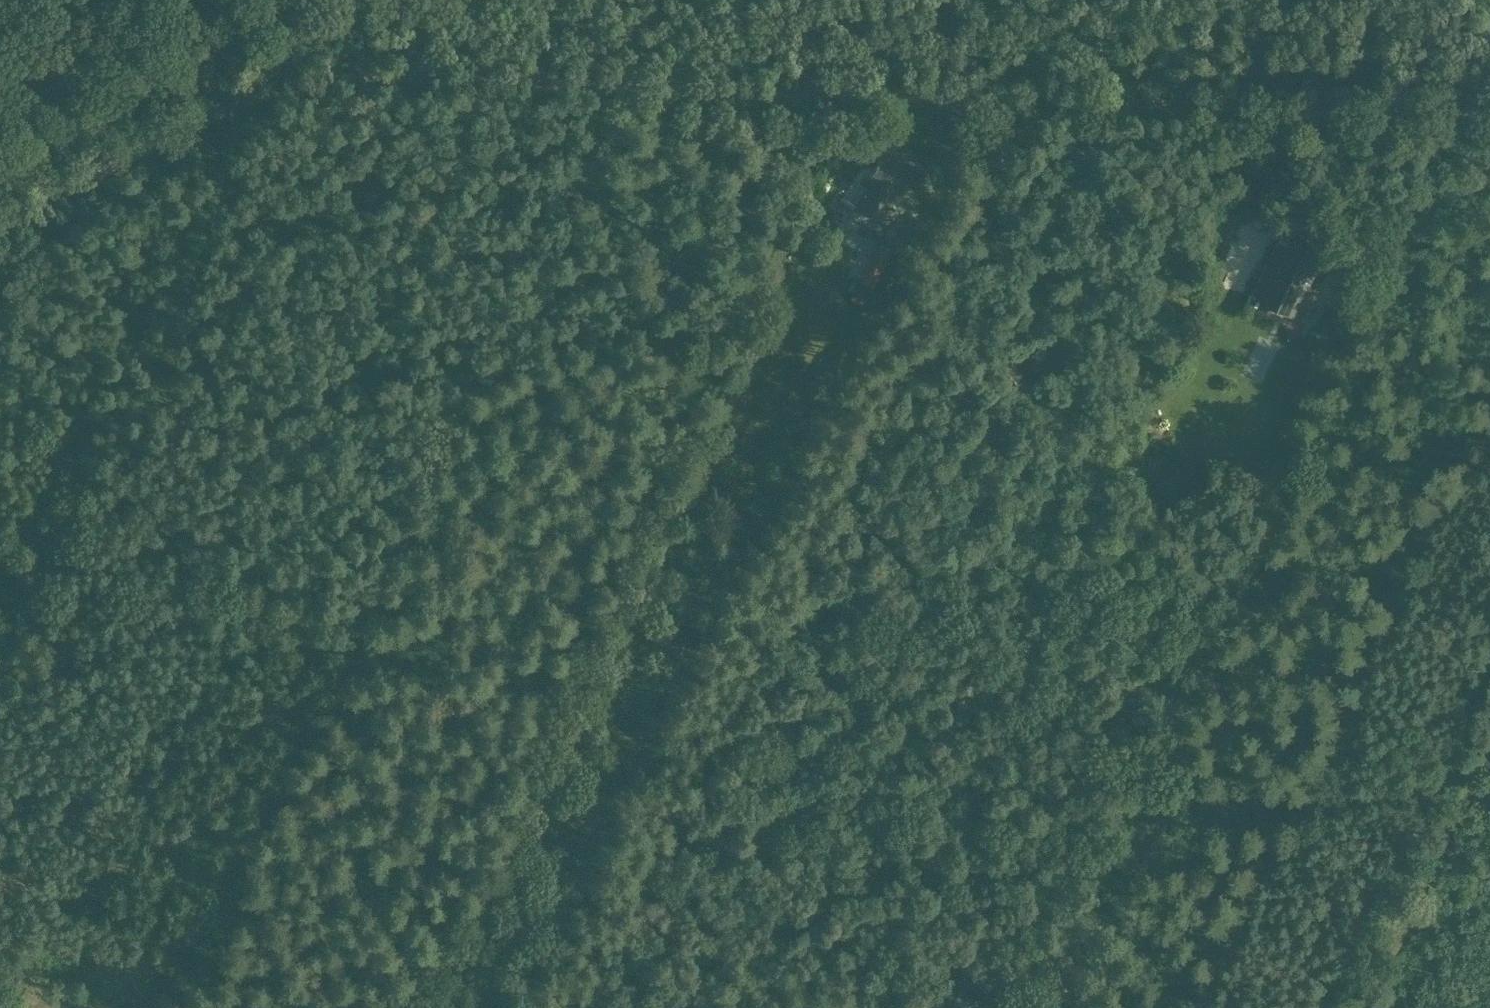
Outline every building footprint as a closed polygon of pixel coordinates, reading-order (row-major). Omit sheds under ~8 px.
[(853,179),(842,198),(855,205),(891,224),(898,210),(894,208),(915,168),(883,151),(865,185),(853,179)] [(796,226),(807,232),(814,220),(803,214),(796,226)] [(1254,294),(1289,309),(1310,319),(1322,292),(1309,286),(1325,253),(1294,237),(1289,247),(1280,242),(1254,294)] [(873,285),(875,286),(894,250),(880,242),(859,279),(872,286),(873,285)] [(862,304),(871,289),(860,282),(851,297),(862,304)]
